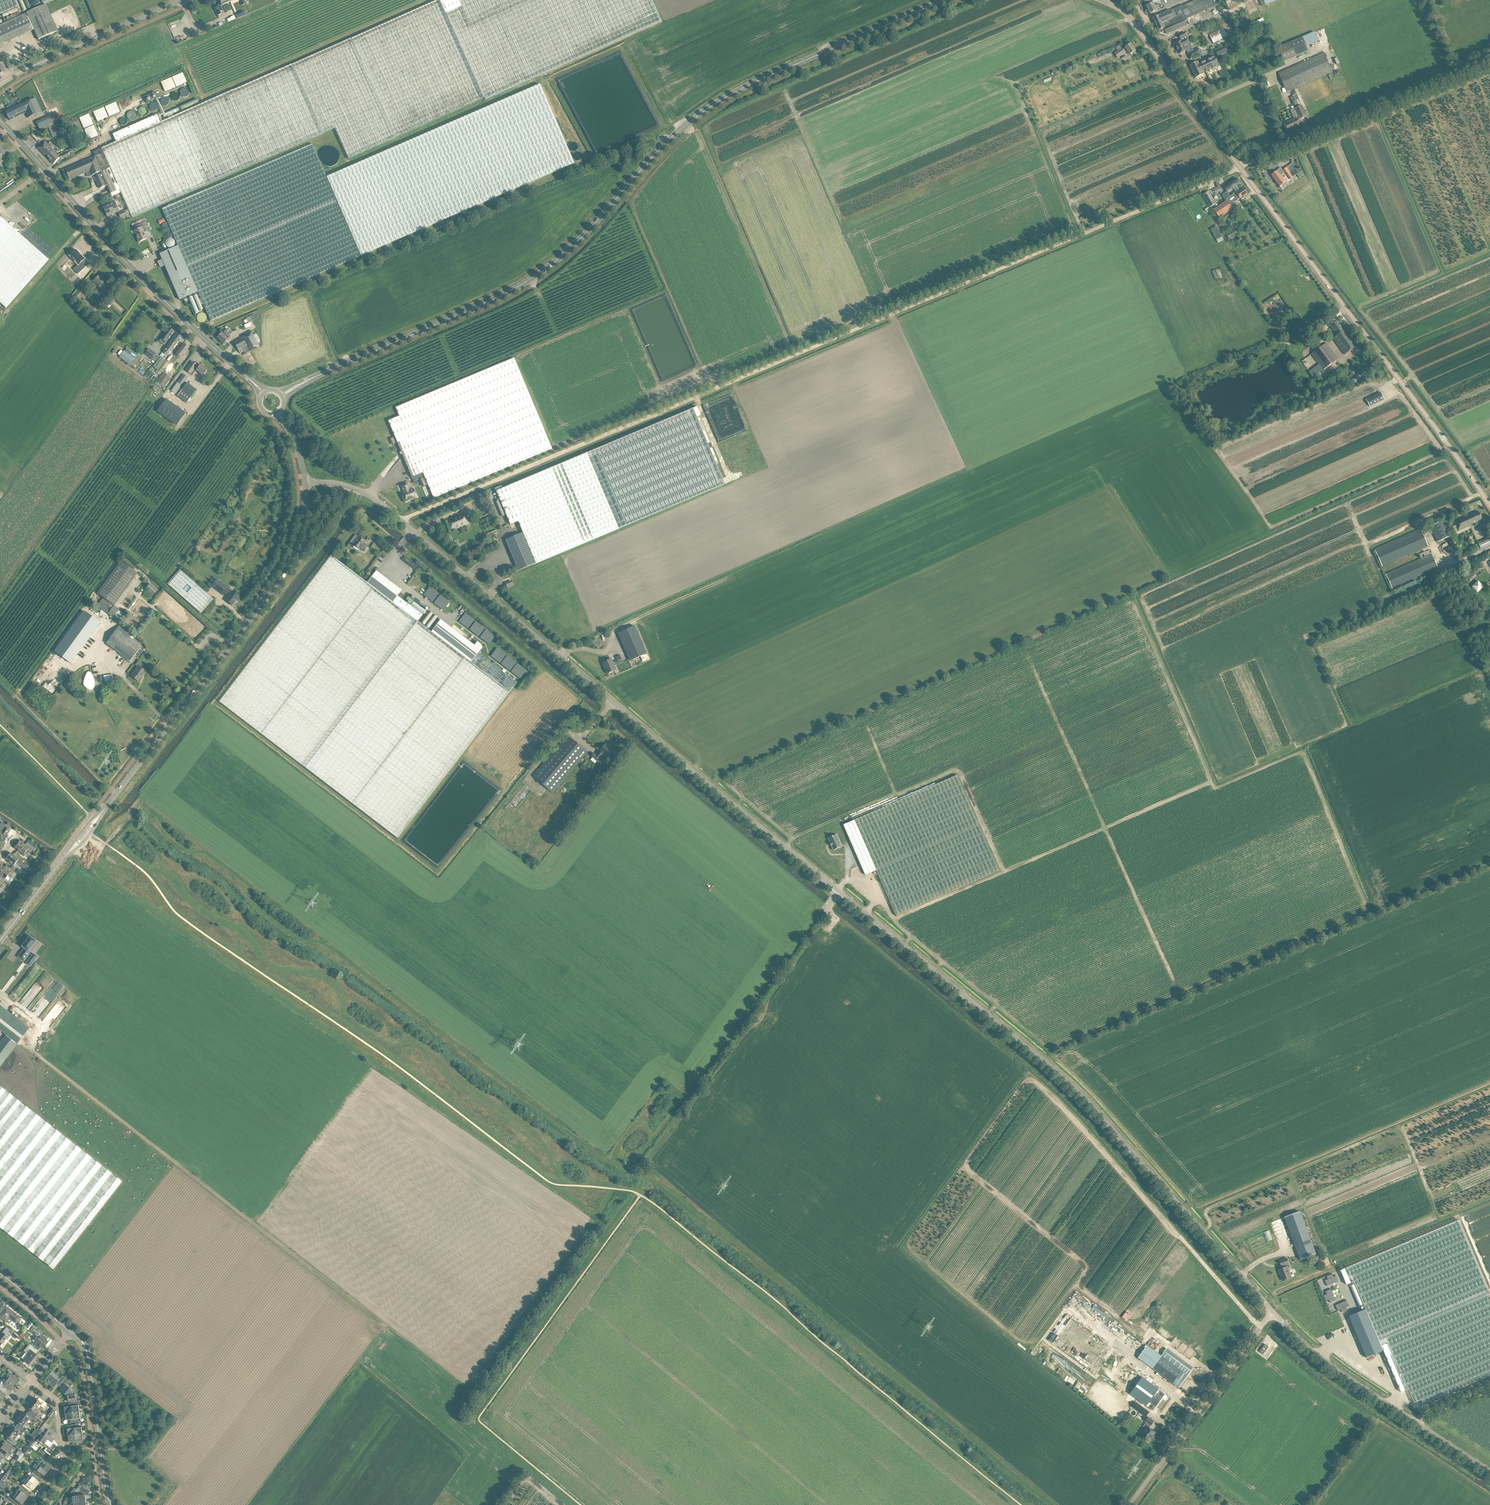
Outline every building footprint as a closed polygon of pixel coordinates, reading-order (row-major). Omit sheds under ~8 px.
[(18,6),(15,0),(0,0),(0,14),(18,6)] [(661,21),(652,0),(437,0),(351,39),(351,38),(292,64),(234,90),(233,90),(160,122),(157,115),(113,134),(116,142),(101,148),(93,152),(96,157),(65,169),(69,180),(90,171),(92,176),(101,172),(102,173),(94,177),(100,189),(107,185),(110,194),(120,190),(132,218),(335,128),(348,159),(485,98),(485,99),(661,21)] [(1155,6),(1154,3),(1152,3),(1152,2),(1153,1),(1152,0),(1146,3),(1147,5),(1146,6),(1150,14),(1161,9),(1159,4),(1155,6)] [(1216,6),(1214,0),(1196,0),(1183,6),(1182,5),(1175,8),(1153,18),(1158,31),(1161,30),(1162,32),(1165,31),(1167,34),(1176,30),(1175,30),(1172,31),(1171,29),(1171,28),(1188,20),(1187,19),(1216,6)] [(46,4),(0,25),(0,45),(34,30),(39,40),(58,31),(46,4)] [(218,15),(224,13),(221,5),(215,8),(218,15)] [(19,12),(3,19),(4,22),(20,15),(19,12)] [(1264,18),(1252,23),(1254,28),(1266,23),(1264,18)] [(1252,24),(1242,28),(1244,33),(1254,28),(1252,24)] [(1224,29),(1210,35),(1213,43),(1227,36),(1224,29)] [(1190,44),(1185,32),(1179,35),(1180,39),(1181,39),(1182,40),(1174,44),(1179,54),(1182,53),(1183,53),(1184,51),(1187,50),(1185,46),(1190,44)] [(1302,37),(1278,48),(1284,62),(1308,51),(1302,37)] [(1127,50),(1128,52),(1130,54),(1135,51),(1131,44),(1125,48),(1123,50),(1122,48),(1115,53),(1118,58),(1125,53),(1124,52),(1127,50)] [(1224,46),(1216,50),(1218,56),(1227,52),(1224,46)] [(1114,47),(1100,53),(1101,57),(1105,55),(1105,56),(1112,53),(1115,48),(1114,47)] [(1199,48),(1188,54),(1190,59),(1202,54),(1199,48)] [(1286,92),(1332,72),(1324,53),(1278,73),(1286,92)] [(1215,56),(1199,63),(1203,72),(1219,65),(1215,56)] [(1203,72),(1199,63),(1198,61),(1190,65),(1196,78),(1204,74),(1203,72)] [(183,72),(172,77),(177,86),(187,82),(183,72)] [(172,77),(161,82),(165,91),(176,87),(172,77)] [(211,321),(457,214),(574,163),(540,84),(327,177),(312,144),(162,209),(178,246),(160,254),(162,260),(158,262),(160,268),(165,266),(180,300),(198,292),(211,321)] [(189,91),(189,90),(189,89),(188,88),(187,87),(185,87),(184,87),(183,87),(182,88),(181,89),(180,91),(180,92),(181,93),(181,94),(182,95),(184,95),(184,96),(186,95),(187,95),(188,94),(189,93),(189,91)] [(180,96),(180,94),(179,93),(178,92),(177,91),(176,91),(174,91),(173,91),(172,92),(171,93),(171,94),(170,95),(170,96),(170,98),(171,99),(172,100),(173,101),(175,101),(177,101),(179,100),(180,98),(180,96)] [(144,97),(146,102),(158,97),(155,92),(144,97)] [(170,101),(169,99),(169,98),(168,97),(167,96),(166,96),(164,95),(163,95),(162,96),(161,96),(161,97),(159,99),(159,101),(159,102),(160,103),(161,104),(162,105),(164,106),(166,106),(167,105),(168,105),(169,104),(169,103),(170,102),(170,101)] [(10,108),(5,110),(10,120),(26,112),(29,118),(42,112),(35,98),(32,100),(31,98),(16,105),(15,102),(9,105),(10,108)] [(115,102),(105,106),(109,116),(119,111),(115,102)] [(149,110),(149,108),(148,106),(147,106),(146,105),(144,105),(142,105),(141,105),(140,106),(139,107),(139,108),(138,110),(138,112),(139,113),(140,114),(141,115),(143,115),(144,115),(145,115),(147,114),(148,114),(148,112),(149,111),(149,110)] [(1300,119),(1306,116),(1302,105),(1295,108),(1300,119)] [(104,107),(93,112),(97,121),(108,116),(104,107)] [(137,115),(137,114),(137,113),(136,111),(134,110),(133,110),(132,110),(131,110),(130,110),(129,111),(128,113),(127,115),(128,116),(128,118),(130,119),(131,119),(132,120),(134,119),(135,118),(136,118),(137,117),(137,116),(137,115)] [(59,112),(36,121),(39,130),(53,125),(53,124),(62,121),(59,112)] [(89,114),(79,118),(84,128),(93,124),(89,114)] [(68,120),(70,125),(74,123),(77,130),(75,131),(77,135),(83,132),(77,117),(68,120)] [(1301,126),(1298,118),(1284,124),(1287,131),(1294,128),(1294,129),(1301,126)] [(54,126),(49,128),(52,133),(61,130),(58,124),(54,126)] [(94,125),(84,129),(89,139),(98,135),(94,125)] [(60,158),(57,155),(45,142),(38,148),(54,164),(60,158)] [(73,151),(68,153),(68,152),(60,156),(61,159),(65,157),(67,160),(75,155),(73,151)] [(328,157),(328,165),(336,165),(336,157),(328,157)] [(1304,174),(1301,171),(1300,172),(1297,168),(1291,172),(1287,167),(1283,170),(1290,179),(1297,174),(1299,178),(1304,174)] [(1286,182),(1282,175),(1284,173),(1281,168),(1271,175),(1280,186),(1286,182)] [(1227,185),(1224,187),(1227,191),(1227,192),(1240,183),(1237,178),(1230,183),(1229,182),(1227,184),(1227,185)] [(1226,201),(1214,210),(1220,218),(1232,209),(1230,206),(1237,200),(1240,198),(1241,200),(1244,197),(1243,196),(1247,193),(1243,189),(1240,191),(1240,190),(1225,200),(1226,201)] [(1216,203),(1211,196),(1209,191),(1203,195),(1211,207),(1216,203)] [(119,211),(114,201),(108,204),(109,205),(103,207),(107,216),(119,211)] [(6,308),(48,259),(0,217),(0,302),(6,308)] [(145,233),(147,232),(143,223),(135,226),(137,229),(134,231),(139,242),(147,238),(145,233)] [(1216,226),(1211,229),(1216,240),(1222,237),(1216,226)] [(1234,229),(1226,233),(1229,240),(1238,235),(1234,229)] [(77,250),(70,256),(79,265),(74,270),(79,275),(86,268),(82,263),(85,260),(86,260),(77,250)] [(1219,269),(1212,272),(1215,281),(1223,277),(1219,269)] [(108,284),(104,281),(99,276),(100,275),(94,281),(102,290),(108,284)] [(104,296),(97,289),(91,294),(98,302),(104,296)] [(191,296),(188,297),(194,313),(203,310),(201,303),(199,304),(198,300),(199,300),(197,294),(191,296)] [(85,301),(83,304),(89,310),(91,307),(85,301)] [(254,314),(246,318),(248,323),(257,319),(254,314)] [(1356,347),(1337,321),(1333,324),(1330,326),(1337,335),(1333,338),(1345,354),(1352,349),(1356,347)] [(166,342),(174,331),(169,328),(169,329),(164,325),(161,329),(166,333),(161,339),(160,341),(164,345),(166,342)] [(228,339),(230,336),(225,330),(222,333),(220,331),(218,334),(219,335),(217,337),(224,344),(228,339)] [(246,336),(234,343),(240,353),(244,351),(245,354),(250,352),(259,347),(253,335),(251,331),(249,331),(245,334),(246,336)] [(169,354),(177,344),(180,340),(182,337),(177,334),(175,336),(175,337),(165,351),(169,354)] [(1338,359),(1327,343),(1312,354),(1323,370),(1338,359)] [(184,354),(186,351),(189,347),(185,344),(176,354),(177,355),(176,356),(180,358),(181,358),(182,356),(183,357),(185,355),(184,354)] [(149,349),(145,354),(152,359),(156,354),(149,349)] [(124,351),(120,357),(130,365),(134,358),(124,351)] [(169,363),(161,357),(153,367),(162,373),(169,363)] [(552,449),(514,358),(396,408),(399,416),(388,421),(412,477),(423,473),(434,498),(552,449)] [(208,370),(201,364),(199,367),(197,365),(197,364),(193,361),(190,365),(186,371),(190,374),(191,374),(193,375),(195,371),(193,370),(194,368),(196,370),(204,375),(205,374),(208,370)] [(170,363),(165,370),(167,372),(173,365),(170,363)] [(164,372),(157,382),(165,387),(171,378),(164,372)] [(183,374),(172,391),(176,394),(188,377),(183,374)] [(186,403),(196,389),(186,382),(185,384),(186,384),(177,396),(186,403)] [(1384,399),(1380,392),(1366,399),(1369,406),(1384,399)] [(157,411),(176,426),(179,422),(182,418),(186,413),(166,399),(157,411)] [(618,528),(725,483),(697,417),(701,415),(698,406),(587,453),(496,491),(510,525),(518,521),(523,533),(506,540),(519,570),(535,563),(535,564),(618,528)] [(417,497),(414,489),(410,490),(407,483),(401,486),(402,490),(403,490),(404,493),(403,493),(406,501),(417,497)] [(1477,522),(1482,519),(1479,511),(1473,514),(1473,513),(1454,521),(1455,525),(1456,525),(1457,527),(1458,531),(1472,524),(1477,522)] [(458,517),(449,521),(452,529),(464,524),(463,520),(466,518),(464,514),(458,516),(458,517)] [(1448,537),(1442,521),(1431,526),(1437,541),(1448,537)] [(1382,565),(1426,546),(1427,548),(1429,548),(1428,545),(1421,530),(1375,550),(1382,565)] [(356,535),(351,542),(354,544),(354,545),(359,549),(360,548),(364,551),(368,546),(365,544),(365,545),(363,543),(365,541),(360,537),(359,537),(356,535)] [(1478,543),(1481,549),(1489,544),(1489,541),(1489,538),(1478,543)] [(1392,588),(1438,568),(1432,553),(1431,553),(1430,551),(1429,552),(1430,554),(1385,573),(1392,588)] [(418,621),(422,615),(397,596),(402,590),(376,571),(367,583),(331,555),(219,702),(305,768),(397,838),(517,682),(478,653),(483,646),(477,642),(474,645),(440,620),(431,632),(418,621)] [(103,597),(101,600),(112,608),(110,611),(99,603),(97,605),(113,617),(119,609),(114,605),(138,573),(122,561),(98,593),(103,597)] [(214,599),(180,569),(167,584),(201,613),(214,599)] [(1473,572),(1467,578),(1470,581),(1470,582),(1477,576),(1473,572)] [(241,597),(233,591),(232,591),(229,589),(217,579),(212,586),(224,595),(227,592),(230,594),(226,600),(233,605),(237,599),(238,600),(241,597)] [(1478,580),(1472,586),(1477,592),(1484,586),(1478,580)] [(157,591),(151,585),(146,590),(153,596),(157,591)] [(430,587),(424,595),(433,602),(439,594),(430,587)] [(420,601),(410,594),(405,601),(410,605),(413,601),(418,604),(420,601)] [(440,595),(434,603),(443,610),(449,602),(440,595)] [(84,611),(55,651),(71,663),(101,623),(84,611)] [(432,623),(436,616),(428,611),(421,623),(429,627),(431,623),(432,623)] [(465,613),(459,622),(468,628),(474,620),(465,613)] [(476,622),(469,630),(478,636),(485,628),(476,622)] [(144,649),(130,638),(132,634),(120,625),(106,643),(130,661),(136,654),(139,656),(144,649)] [(649,659),(635,626),(618,633),(630,660),(640,656),(643,662),(649,659)] [(486,629),(480,638),(489,644),(495,636),(486,629)] [(497,648),(491,656),(500,663),(506,655),(497,648)] [(613,666),(623,662),(620,655),(616,657),(617,660),(612,662),(611,659),(603,663),(607,673),(615,670),(613,666)] [(507,656),(501,664),(510,671),(516,663),(507,656)] [(147,672),(141,668),(144,664),(139,660),(135,665),(137,666),(131,675),(134,677),(134,678),(135,680),(136,680),(138,681),(143,675),(144,676),(147,672)] [(517,663),(511,672),(520,678),(526,670),(517,663)] [(95,681),(92,682),(91,672),(89,672),(87,675),(87,678),(87,681),(88,685),(89,688),(91,689),(92,689),(94,688),(95,686),(95,683),(95,681)] [(553,793),(584,756),(587,752),(567,735),(533,776),(553,793)] [(614,753),(609,748),(610,748),(605,744),(599,751),(600,751),(596,755),(594,753),(591,756),(597,761),(599,758),(602,754),(609,760),(614,755),(613,754),(615,752),(614,753)] [(999,871),(957,775),(843,825),(865,875),(876,870),(896,915),(999,871)] [(4,842),(7,837),(6,836),(10,831),(8,830),(10,828),(2,822),(0,825),(0,839),(4,842)] [(842,847),(837,834),(828,838),(830,842),(830,843),(831,846),(832,846),(834,850),(842,847)] [(24,854),(28,849),(31,851),(32,850),(34,851),(36,848),(27,842),(25,845),(20,840),(15,847),(24,854)] [(30,864),(24,859),(17,854),(15,856),(11,853),(6,859),(9,861),(8,862),(14,866),(16,863),(25,870),(30,864)] [(16,872),(8,866),(6,869),(1,865),(0,866),(0,875),(5,879),(8,876),(11,878),(16,872)] [(23,950),(16,958),(22,963),(29,954),(27,952),(35,942),(29,937),(20,948),(23,950)] [(13,1015),(0,1005),(0,1032),(2,1030),(7,1035),(6,1035),(17,1044),(24,1036),(27,1032),(30,1028),(13,1015)] [(6,1035),(0,1043),(0,1066),(17,1044),(6,1035)] [(32,1111),(0,1086),(0,1226),(54,1269),(57,1265),(122,1181),(32,1111)] [(1316,1254),(1300,1211),(1284,1217),(1300,1259),(1316,1254)] [(1291,1278),(1287,1267),(1286,1267),(1285,1264),(1288,1263),(1287,1258),(1280,1261),(1281,1265),(1282,1265),(1283,1268),(1280,1269),(1282,1276),(1281,1276),(1283,1281),(1291,1278)] [(1328,1279),(1325,1280),(1327,1286),(1339,1281),(1336,1275),(1333,1277),(1332,1274),(1326,1276),(1328,1279)] [(1326,1294),(1324,1295),(1326,1301),(1329,1300),(1330,1303),(1336,1300),(1331,1289),(1325,1291),(1326,1294)] [(1347,1300),(1335,1305),(1338,1311),(1341,1309),(1342,1312),(1348,1310),(1346,1307),(1349,1306),(1347,1300)] [(6,1306),(5,1307),(3,1305),(0,1308),(0,1312),(1,1313),(0,1314),(0,1316),(1,1316),(0,1318),(6,1322),(9,1318),(16,1323),(20,1317),(6,1306)] [(1365,1309),(1349,1316),(1366,1358),(1383,1350),(1365,1309)] [(1065,1314),(1047,1340),(1095,1374),(1109,1353),(1121,1361),(1125,1356),(1065,1314)] [(48,1342),(41,1337),(44,1334),(38,1329),(38,1330),(33,1326),(30,1330),(35,1334),(34,1334),(36,1336),(33,1341),(42,1349),(48,1342)] [(13,1332),(6,1327),(2,1332),(0,1334),(0,1343),(2,1344),(6,1338),(7,1340),(13,1332)] [(38,1356),(34,1353),(37,1350),(29,1344),(28,1345),(24,1351),(27,1354),(23,1359),(21,1358),(31,1366),(38,1356)] [(1268,1346),(1265,1344),(1259,1351),(1263,1354),(1268,1346)] [(1162,1356),(1147,1345),(1138,1358),(1179,1387),(1180,1386),(1179,1385),(1193,1367),(1192,1367),(1191,1369),(1188,1366),(1189,1365),(1188,1366),(1166,1350),(1167,1349),(1162,1356)] [(14,1375),(9,1372),(7,1375),(9,1376),(6,1381),(13,1386),(15,1383),(16,1384),(20,1380),(16,1377),(14,1375)] [(60,1386),(66,1378),(63,1375),(59,1380),(50,1373),(45,1380),(54,1387),(57,1384),(60,1386)] [(1142,1376),(1130,1393),(1147,1405),(1149,1401),(1156,1406),(1162,1397),(1156,1392),(1159,1389),(1142,1376)] [(13,1386),(6,1381),(3,1385),(0,1383),(0,1387),(9,1394),(12,1390),(11,1389),(13,1386)] [(73,1395),(73,1391),(69,1389),(70,1388),(65,1384),(60,1391),(65,1394),(67,1396),(68,1402),(77,1401),(76,1394),(73,1395)] [(0,1387),(0,1398),(2,1400),(4,1397),(6,1398),(9,1394),(0,1387)] [(47,1404),(40,1398),(38,1401),(34,1397),(30,1402),(38,1408),(40,1406),(43,1408),(47,1404)] [(36,1411),(38,1408),(30,1402),(27,1407),(31,1410),(29,1413),(35,1417),(38,1413),(36,1411)] [(84,1411),(83,1407),(83,1408),(79,1408),(79,1406),(79,1405),(75,1406),(74,1402),(71,1402),(71,1403),(72,1405),(73,1413),(84,1411)] [(73,1413),(72,1405),(71,1403),(68,1403),(69,1406),(64,1407),(65,1408),(63,1409),(63,1414),(73,1413)] [(1136,1403),(1134,1406),(1135,1407),(1134,1408),(1141,1413),(1144,1408),(1136,1403)] [(35,1417),(29,1413),(29,1412),(27,1415),(22,1411),(20,1413),(21,1414),(19,1416),(27,1422),(29,1420),(31,1422),(33,1420),(34,1420),(35,1418),(35,1417)] [(80,1418),(80,1415),(84,1415),(84,1411),(73,1413),(74,1423),(76,1423),(75,1419),(81,1418),(80,1418)] [(74,1423),(73,1413),(63,1414),(64,1419),(66,1419),(66,1420),(72,1419),(72,1423),(74,1423)] [(23,1427),(27,1422),(19,1416),(17,1419),(17,1418),(15,1421),(19,1424),(18,1426),(18,1427),(24,1431),(24,1432),(26,1429),(23,1427)] [(1149,1442),(1156,1432),(1149,1427),(1151,1425),(1154,1421),(1148,1417),(1145,1421),(1146,1422),(1143,1426),(1146,1428),(1140,1436),(1149,1442)] [(75,1434),(74,1424),(72,1424),(73,1428),(67,1429),(67,1430),(65,1430),(66,1436),(68,1435),(75,1434)] [(82,1430),(82,1427),(76,1428),(76,1424),(74,1424),(75,1434),(86,1433),(86,1429),(82,1430)] [(24,1431),(18,1427),(16,1429),(10,1425),(7,1430),(16,1437),(18,1434),(20,1436),(24,1431)] [(14,1439),(16,1437),(7,1430),(3,1434),(9,1439),(7,1441),(13,1446),(16,1441),(14,1439)] [(43,1445),(49,1437),(50,1436),(48,1435),(47,1434),(45,1434),(43,1432),(37,1440),(43,1445)] [(83,1440),(83,1437),(87,1437),(86,1433),(75,1434),(76,1442),(77,1444),(78,1444),(78,1441),(83,1440)] [(50,1455),(56,1447),(53,1444),(55,1442),(53,1440),(52,1438),(50,1436),(49,1437),(43,1445),(46,1448),(44,1450),(50,1455)] [(15,1449),(4,1440),(0,1445),(1,1446),(0,1446),(0,1447),(7,1452),(7,1453),(10,1455),(15,1449)] [(7,1453),(7,1452),(0,1447),(0,1454),(3,1457),(5,1454),(8,1457),(10,1455),(7,1453)] [(51,1465),(45,1461),(42,1459),(38,1465),(47,1472),(48,1470),(49,1468),(51,1465)] [(243,1460),(237,1466),(246,1475),(252,1469),(243,1460)] [(45,1474),(46,1472),(47,1472),(38,1465),(37,1465),(35,1463),(33,1466),(35,1468),(33,1471),(41,1477),(43,1475),(45,1474)] [(38,1482),(40,1479),(31,1473),(29,1471),(24,1477),(36,1486),(37,1484),(38,1482)] [(35,1487),(36,1486),(24,1477),(22,1481),(24,1483),(22,1485),(30,1492),(32,1489),(34,1488),(35,1487)] [(88,1490),(84,1491),(83,1482),(84,1487),(80,1487),(80,1486),(81,1495),(79,1495),(80,1502),(86,1501),(85,1495),(89,1495),(88,1490)] [(81,1495),(80,1486),(79,1486),(80,1489),(78,1489),(78,1490),(76,1491),(76,1489),(74,1488),(71,1492),(72,1494),(73,1496),(73,1503),(80,1502),(79,1495),(81,1495)] [(27,1496),(29,1493),(20,1487),(19,1489),(18,1488),(17,1488),(16,1488),(13,1491),(16,1493),(25,1500),(26,1498),(27,1496)] [(16,1493),(13,1497),(10,1495),(8,1497),(18,1504),(20,1504),(21,1503),(23,1502),(24,1501),(25,1500),(16,1493)]
